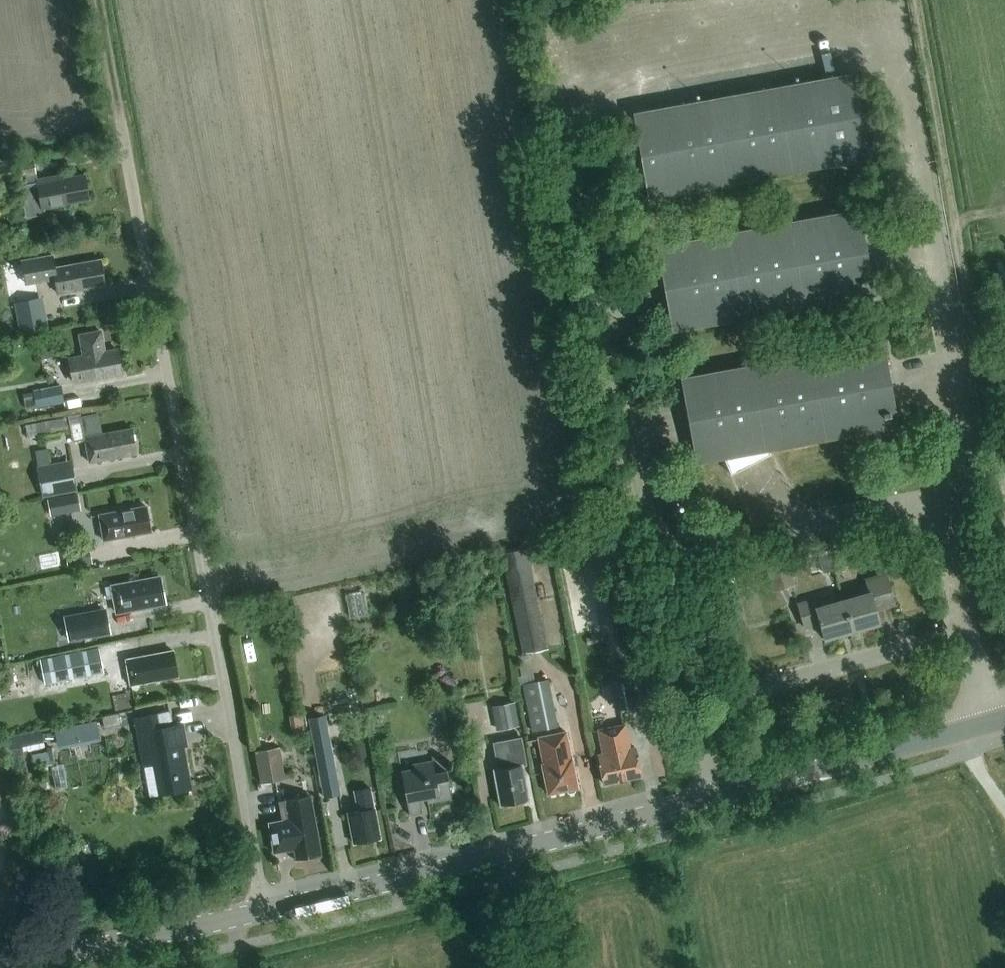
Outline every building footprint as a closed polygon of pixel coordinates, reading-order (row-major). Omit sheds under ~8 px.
[(852,72),(632,112),(647,198),(868,158),(852,72)] [(26,184),(19,185),(25,219),(45,215),(44,208),(88,199),(84,173),(37,182),(33,158),(0,165),(0,181),(24,176),(26,184)] [(859,208),(656,244),(671,329),(874,293),(859,208)] [(100,259),(55,267),(52,253),(20,259),(25,283),(55,278),(57,293),(104,284),(100,259)] [(13,302),(19,331),(48,326),(42,296),(13,302)] [(638,327),(640,339),(650,337),(648,326),(638,327)] [(70,357),(75,382),(121,373),(117,348),(104,350),(100,331),(80,335),(83,354),(70,357)] [(882,339),(680,377),(696,463),(898,426),(882,339)] [(60,385),(26,391),(28,404),(35,402),(36,407),(63,402),(60,385)] [(650,392),(652,403),(661,401),(659,390),(650,392)] [(67,416),(25,425),(27,438),(70,430),(67,416)] [(89,462),(136,453),(131,427),(85,436),(89,462)] [(70,460),(36,466),(42,497),(76,491),(70,460)] [(76,493),(62,496),(65,513),(79,510),(76,493)] [(104,540),(150,531),(146,505),(99,514),(104,540)] [(64,549),(68,568),(92,562),(87,544),(64,549)] [(547,648),(526,548),(501,553),(522,654),(547,648)] [(830,554),(834,569),(846,566),(841,550),(830,554)] [(834,569),(830,554),(818,557),(823,572),(834,569)] [(786,558),(765,565),(772,590),(793,584),(786,558)] [(722,584),(733,582),(731,572),(720,574),(722,584)] [(869,592),(843,600),(852,631),(879,623),(875,610),(894,604),(885,574),(865,579),(869,592)] [(106,597),(114,596),(116,611),(163,603),(158,577),(104,587),(106,597)] [(594,600),(601,632),(625,627),(619,594),(594,600)] [(824,639),(852,631),(843,600),(816,608),(813,599),(796,604),(804,628),(820,623),(824,639)] [(109,630),(105,613),(77,619),(81,636),(109,630)] [(39,659),(44,684),(103,672),(98,647),(39,659)] [(130,684),(177,675),(172,650),(125,659),(130,684)] [(638,704),(630,669),(615,672),(617,682),(610,683),(615,709),(638,704)] [(522,683),(532,731),(557,726),(547,678),(522,683)] [(492,705),(496,730),(514,726),(510,702),(492,705)] [(130,708),(106,715),(109,726),(133,719),(130,708)] [(159,794),(191,788),(183,746),(186,746),(182,723),(171,725),(168,711),(135,717),(144,765),(153,763),(159,794)] [(341,794),(325,714),(308,718),(324,797),(341,794)] [(96,720),(54,729),(57,745),(99,736),(96,720)] [(634,748),(629,749),(625,726),(602,731),(607,753),(598,755),(604,783),(640,776),(634,748)] [(536,737),(542,763),(541,764),(547,794),(566,790),(568,792),(573,791),(574,788),(577,788),(565,730),(536,737)] [(496,743),(501,768),(496,769),(494,769),(501,807),(503,808),(507,807),(510,803),(525,800),(525,801),(527,801),(521,766),(529,764),(523,738),(496,743)] [(254,750),(260,782),(284,778),(278,746),(254,750)] [(427,801),(450,797),(445,771),(435,773),(433,761),(412,765),(412,769),(400,771),(408,814),(422,811),(419,798),(426,797),(427,801)] [(379,839),(371,795),(369,787),(354,790),(358,811),(347,813),(353,844),(379,839)] [(278,801),(282,821),(269,824),(274,851),(294,847),(296,858),(319,853),(309,795),(278,801)]
